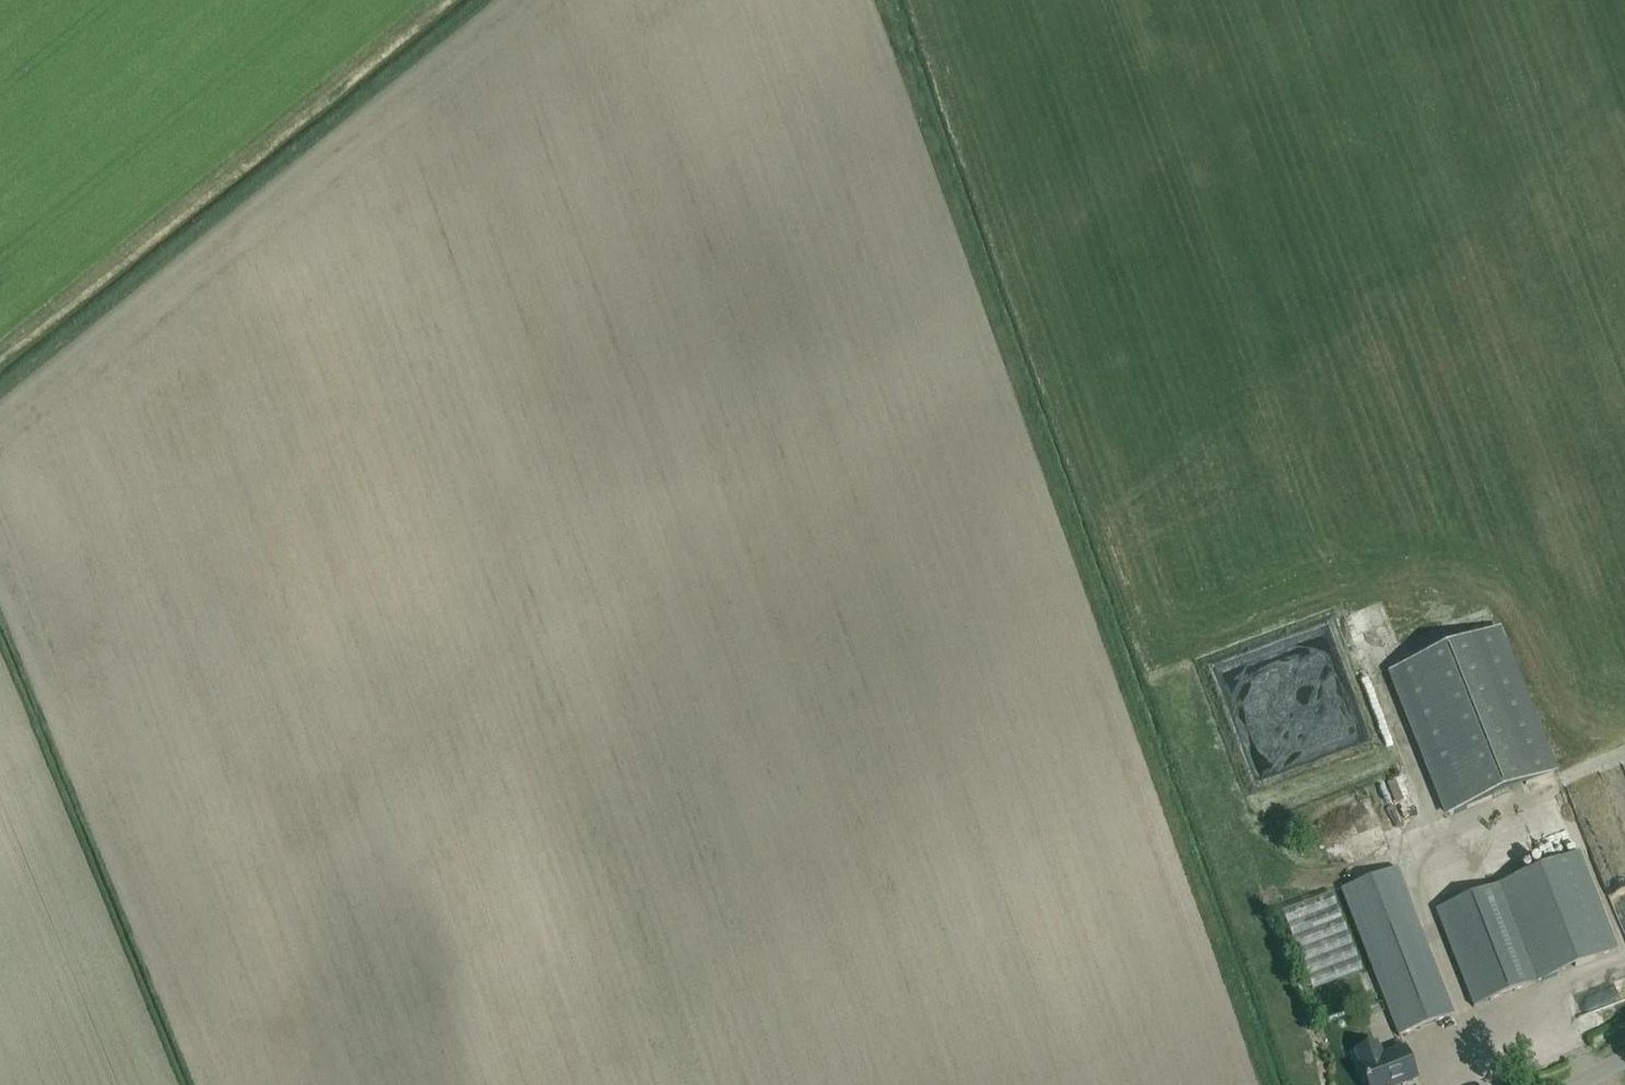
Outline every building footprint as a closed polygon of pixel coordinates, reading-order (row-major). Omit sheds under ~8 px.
[(1555,774),(1498,630),(1385,675),(1442,819),(1555,774)] [(1400,788),(1382,793),(1386,807),(1403,802),(1400,788)] [(1473,1007),(1616,950),(1577,853),(1434,909),(1473,1007)] [(1453,1014),(1445,994),(1396,867),(1341,889),(1398,1036),(1453,1014)] [(1354,1053),(1366,1084),(1404,1084),(1416,1080),(1403,1048),(1381,1056),(1376,1044),(1354,1053)]
